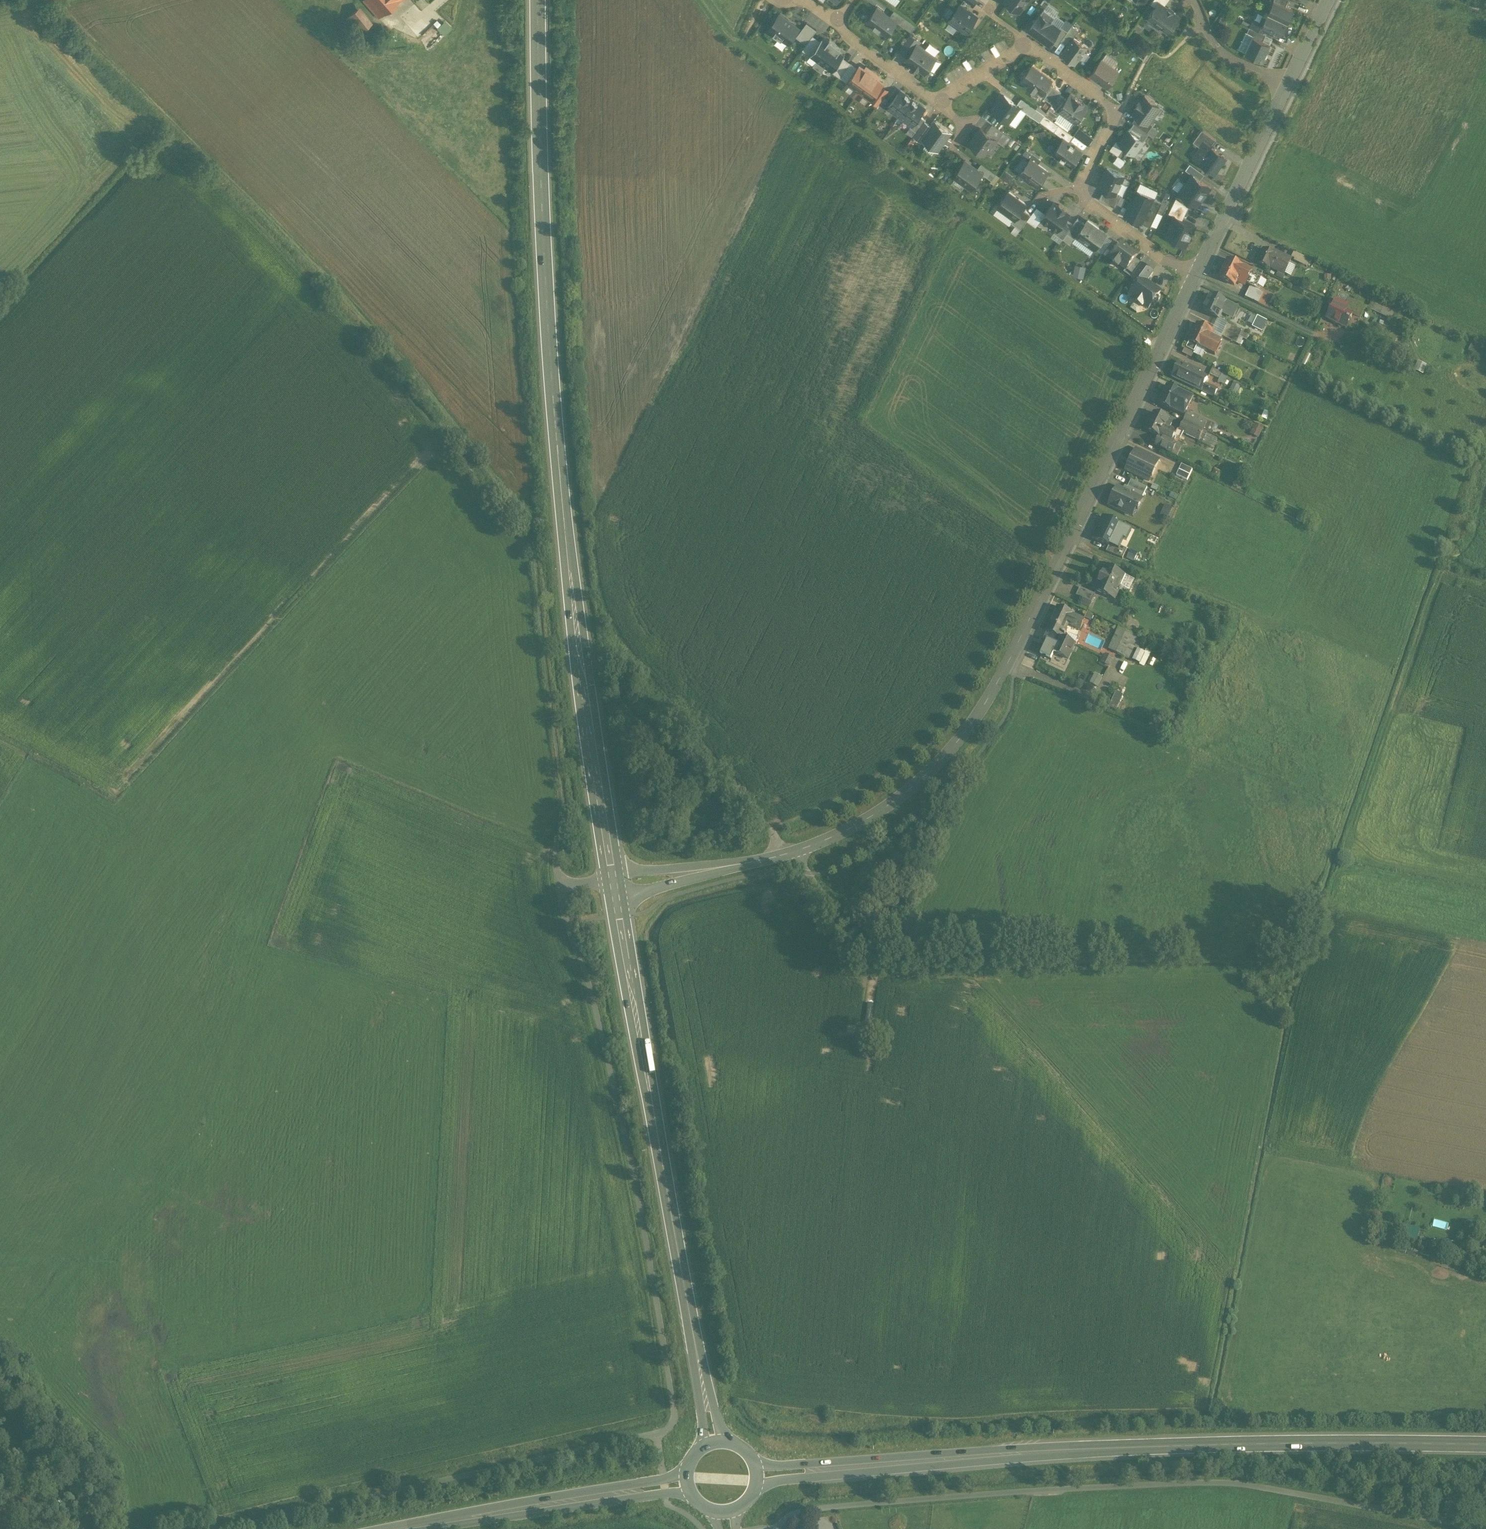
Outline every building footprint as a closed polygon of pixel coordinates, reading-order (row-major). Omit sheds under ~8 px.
[(378,15),(396,0),(365,0),(378,15)] [(977,16),(967,9),(970,4),(964,0),(963,0),(948,20),(959,28),(960,26),(966,30),(977,16)] [(1005,1),(1019,11),(1027,0),(1006,0),(1005,1)] [(1277,0),(1273,0),(1268,11),(1288,21),(1294,8),(1285,4),(1277,0)] [(1179,15),(1159,1),(1148,16),(1155,21),(1153,24),(1159,28),(1161,25),(1168,31),(1172,25),(1175,24),(1175,21),(1179,15)] [(877,7),(866,21),(886,36),(896,22),(877,7)] [(1044,8),(1030,27),(1037,32),(1036,34),(1048,43),(1051,40),(1060,27),(1059,27),(1051,21),(1055,16),(1044,8)] [(368,24),(355,9),(347,16),(360,31),(368,24)] [(1288,21),(1268,11),(1262,24),(1273,29),(1282,33),(1288,21)] [(780,12),(767,28),(787,44),(800,28),(780,12)] [(806,22),(796,36),(806,43),(816,28),(806,22)] [(1262,24),(1259,30),(1266,33),(1270,35),(1273,29),(1262,24)] [(1060,27),(1051,40),(1057,44),(1068,30),(1061,25),(1059,27),(1060,27)] [(1259,30),(1249,25),(1247,31),(1253,34),(1263,38),(1266,33),(1259,30)] [(1263,38),(1253,34),(1245,51),(1262,59),(1270,42),(1263,38)] [(803,49),(810,54),(820,40),(813,35),(803,49)] [(1071,36),(1060,52),(1075,62),(1086,46),(1071,36)] [(817,68),(835,43),(829,39),(828,41),(822,37),(820,40),(810,54),(810,55),(817,60),(813,65),(817,68)] [(841,47),(835,43),(817,68),(822,71),(826,66),(833,71),(843,56),(845,54),(839,50),(841,47)] [(918,43),(905,59),(925,74),(937,57),(918,43)] [(843,56),(833,71),(840,76),(850,62),(843,56)] [(1118,71),(1101,58),(1090,73),(1107,86),(1118,71)] [(855,96),(873,71),(868,66),(866,69),(860,65),(848,82),(855,87),(850,93),(855,96)] [(1032,66),(1023,78),(1041,92),(1050,79),(1032,66)] [(879,75),(873,71),(855,96),(859,99),(864,94),(870,99),(883,82),(878,78),(879,75)] [(900,90),(888,106),(899,114),(911,98),(900,90)] [(1017,103),(1004,94),(993,109),(1008,121),(1019,106),(1020,105),(1017,103)] [(1071,94),(1060,109),(1076,121),(1087,105),(1071,94)] [(1160,105),(1145,94),(1141,100),(1140,99),(1136,105),(1137,105),(1132,111),(1137,114),(1148,122),(1149,121),(1160,105)] [(1036,107),(1021,97),(1017,103),(1020,105),(1019,106),(1031,114),(1036,107)] [(911,98),(899,114),(912,123),(912,124),(919,114),(924,107),(911,98)] [(919,114),(912,124),(912,123),(910,126),(917,131),(925,119),(919,114)] [(1148,122),(1137,114),(1132,121),(1147,131),(1153,123),(1149,121),(1148,122)] [(934,121),(922,137),(938,149),(950,132),(934,121)] [(1073,133),(1088,144),(1093,136),(1079,126),(1073,133)] [(980,127),(969,142),(984,153),(995,138),(980,127)] [(1200,146),(1207,150),(1210,146),(1211,146),(1216,139),(1202,128),(1193,140),(1200,146)] [(1128,130),(1119,143),(1129,150),(1134,153),(1143,140),(1128,130)] [(1063,139),(1054,152),(1071,164),(1080,152),(1063,139)] [(1119,143),(1116,141),(1110,149),(1123,159),(1129,150),(1119,143)] [(924,147),(933,152),(936,148),(926,143),(924,147)] [(1200,146),(1193,156),(1214,172),(1225,157),(1211,146),(1210,146),(1207,150),(1200,146)] [(1030,159),(1020,172),(1036,185),(1046,173),(1030,159)] [(965,160),(959,168),(960,170),(955,177),(971,188),(982,172),(977,168),(965,160)] [(981,162),(977,168),(982,172),(991,179),(996,173),(981,162)] [(1192,174),(1200,179),(1204,173),(1189,163),(1185,169),(1192,174)] [(1107,169),(1099,185),(1114,192),(1122,176),(1107,169)] [(1200,179),(1192,174),(1179,191),(1197,205),(1210,187),(1200,179)] [(1137,189),(1125,214),(1150,226),(1157,211),(1162,201),(1161,201),(1137,189)] [(1025,203),(1008,191),(998,206),(1014,218),(1015,218),(1023,207),(1025,203)] [(1163,197),(1161,201),(1162,201),(1157,211),(1163,214),(1169,200),(1163,197)] [(1175,215),(1182,219),(1188,207),(1176,198),(1169,212),(1175,215)] [(1053,202),(1042,218),(1056,228),(1057,229),(1065,218),(1069,213),(1064,209),(1065,208),(1059,203),(1058,205),(1053,202)] [(1023,207),(1015,218),(1014,218),(1012,221),(1021,228),(1031,213),(1023,207)] [(1175,215),(1165,235),(1185,245),(1195,225),(1182,219),(1175,215)] [(1073,224),(1065,218),(1057,229),(1056,228),(1054,232),(1063,238),(1067,232),(1073,224)] [(1073,224),(1067,232),(1074,238),(1077,235),(1085,223),(1078,218),(1073,224)] [(1085,223),(1077,235),(1095,248),(1106,233),(1087,220),(1085,223)] [(1117,241),(1106,256),(1113,261),(1112,263),(1118,267),(1119,266),(1126,270),(1127,271),(1135,259),(1137,256),(1117,241)] [(1291,260),(1275,252),(1274,255),(1264,250),(1257,262),(1270,269),(1271,267),(1284,274),(1291,260)] [(1310,260),(1294,252),(1292,258),(1295,259),(1294,261),(1307,267),(1310,260)] [(1127,271),(1126,270),(1124,273),(1132,279),(1142,264),(1135,259),(1127,271)] [(1252,271),(1229,260),(1219,278),(1235,286),(1237,280),(1250,287),(1251,286),(1256,289),(1262,278),(1252,272),(1252,271)] [(1075,265),(1073,275),(1083,277),(1085,267),(1075,265)] [(1160,293),(1142,279),(1130,295),(1135,299),(1135,300),(1135,301),(1141,305),(1142,306),(1144,305),(1149,309),(1160,293)] [(1256,289),(1251,286),(1250,287),(1245,298),(1259,304),(1264,293),(1256,289)] [(1227,303),(1212,296),(1204,311),(1219,318),(1222,313),(1229,316),(1233,307),(1226,304),(1227,303)] [(1347,307),(1335,302),(1327,319),(1346,329),(1350,321),(1353,315),(1346,311),(1347,307)] [(1364,309),(1350,302),(1347,307),(1346,311),(1353,315),(1360,318),(1364,309)] [(1387,304),(1382,313),(1391,318),(1396,310),(1387,304)] [(1356,324),(1350,321),(1346,329),(1352,332),(1356,324)] [(1243,330),(1229,323),(1225,330),(1240,337),(1243,330)] [(1214,332),(1198,324),(1189,343),(1190,343),(1187,350),(1195,354),(1198,347),(1215,356),(1222,343),(1211,338),(1214,332)] [(1356,324),(1352,332),(1358,335),(1362,327),(1356,324)] [(1240,337),(1225,330),(1222,337),(1236,344),(1240,337)] [(1187,367),(1179,363),(1172,377),(1220,400),(1224,392),(1218,389),(1218,390),(1205,384),(1208,379),(1199,375),(1200,371),(1188,365),(1187,367)] [(1222,374),(1213,369),(1208,379),(1216,383),(1219,378),(1220,379),(1222,374)] [(1192,399),(1167,386),(1159,404),(1184,416),(1192,399)] [(1208,422),(1188,412),(1184,421),(1204,431),(1208,422)] [(1169,420),(1155,413),(1147,431),(1160,438),(1172,443),(1177,433),(1166,427),(1169,420)] [(1204,431),(1184,421),(1179,432),(1199,441),(1204,431)] [(1208,422),(1204,431),(1210,433),(1214,425),(1208,422)] [(1251,434),(1261,437),(1264,426),(1255,423),(1251,434)] [(1172,443),(1160,438),(1156,446),(1172,454),(1177,445),(1172,443)] [(1160,461),(1136,449),(1126,470),(1143,479),(1146,473),(1152,476),(1160,461)] [(1193,470),(1182,465),(1177,476),(1187,481),(1193,470)] [(1141,501),(1117,490),(1110,505),(1133,517),(1141,501)] [(1124,528),(1103,518),(1093,538),(1109,546),(1114,548),(1116,545),(1124,528)] [(1109,546),(1106,552),(1123,559),(1127,550),(1116,545),(1114,548),(1109,546)] [(1126,576),(1107,567),(1096,591),(1115,600),(1126,576)] [(1096,595),(1080,588),(1077,596),(1092,603),(1096,595)] [(1074,614),(1058,607),(1046,632),(1056,636),(1054,639),(1055,642),(1058,644),(1054,653),(1068,660),(1075,645),(1062,639),(1064,635),(1065,636),(1066,634),(1065,634),(1069,624),(1081,630),(1085,620),(1073,615),(1074,614)] [(1135,634),(1120,627),(1109,650),(1124,657),(1132,640),(1135,634)] [(1132,640),(1124,657),(1132,661),(1140,644),(1132,640)] [(1113,658),(1106,655),(1103,663),(1109,666),(1113,658)] [(1117,709),(1123,693),(1116,690),(1109,706),(1117,709)]
